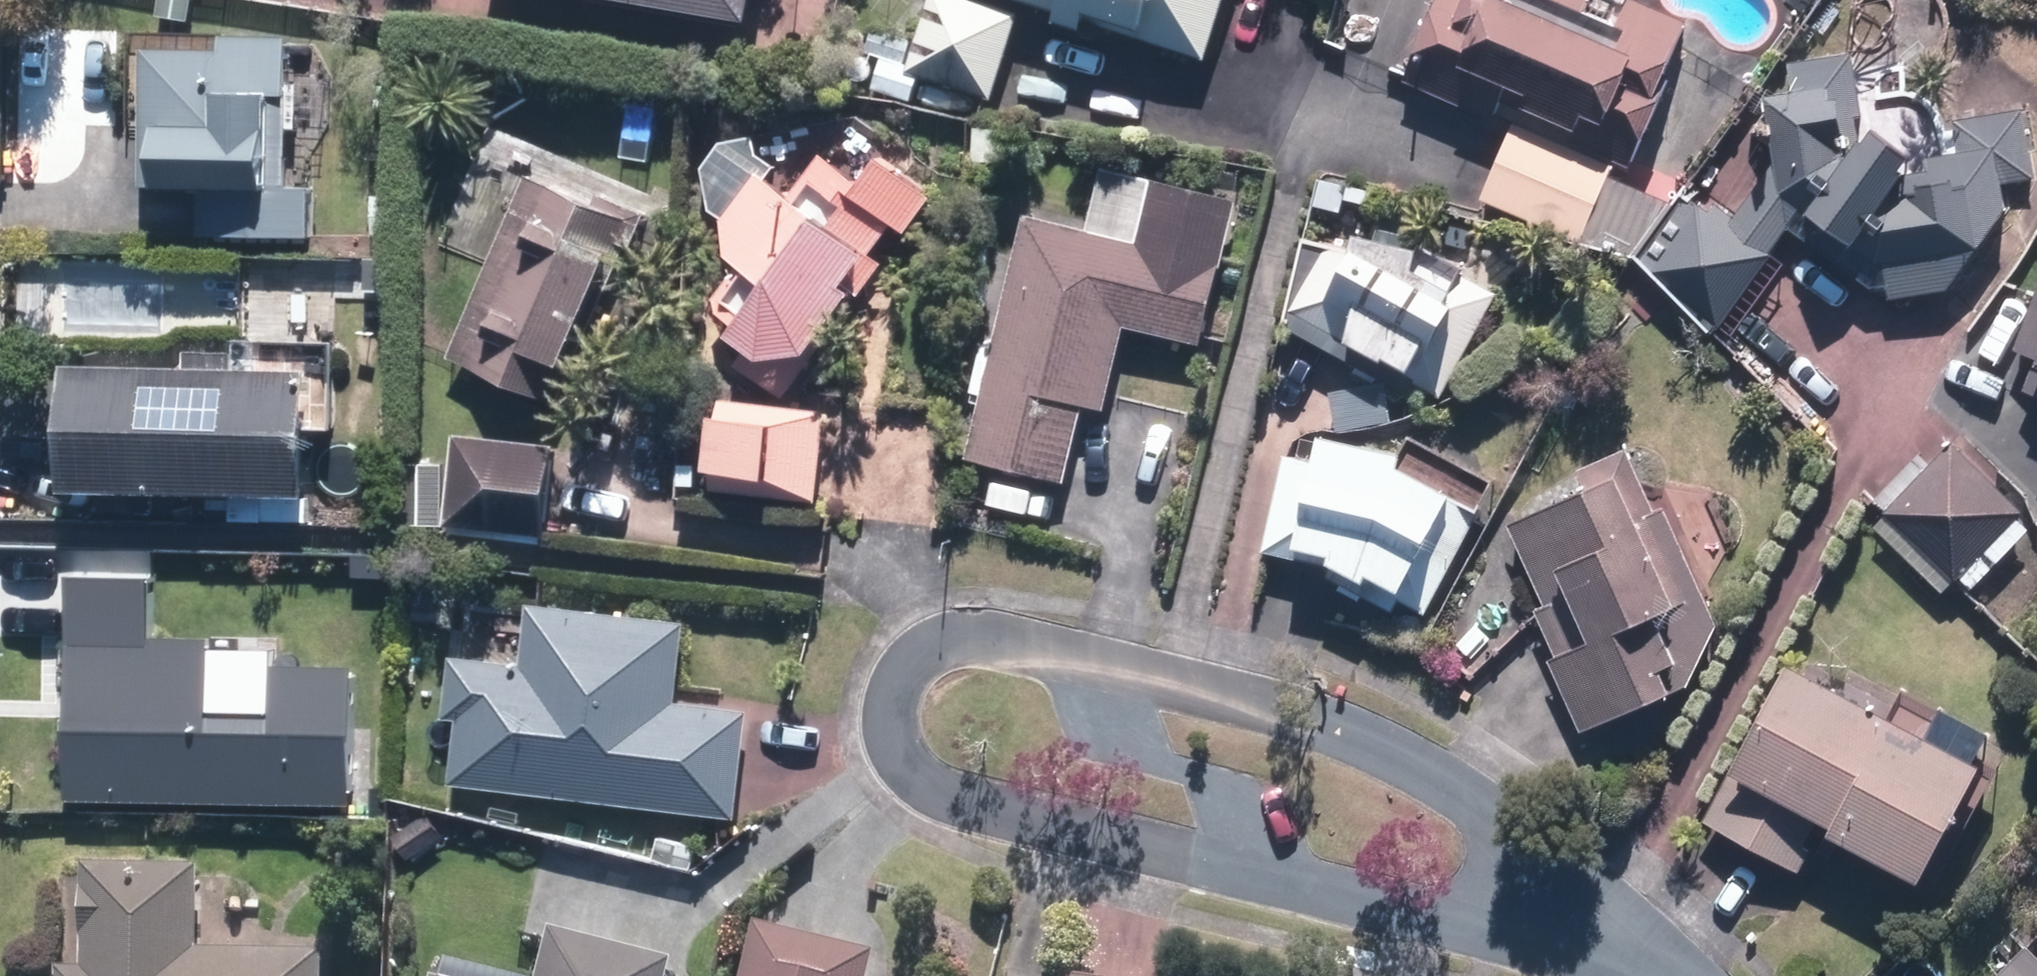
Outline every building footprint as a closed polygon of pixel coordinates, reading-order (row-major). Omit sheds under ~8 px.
[(768,26),(772,0),(616,0),(768,26)] [(1009,0),(939,0),(917,70),(1004,96),(1032,7),(1009,0)] [(1219,53),(1236,0),(1057,0),(1219,53)] [(1409,74),(1507,117),(1520,88),(1587,118),(1580,134),(1639,160),(1701,20),(1656,0),(1638,0),(1632,14),(1601,1),(1601,0),(1442,0),(1409,74)] [(157,40),(155,182),(303,184),(305,42),(157,40)] [(1865,48),(1803,55),(1807,88),(1775,102),(1794,142),(1739,216),(1700,186),(1646,258),(1730,320),(1821,199),(1927,277),(1936,265),(1961,283),(2022,201),(2019,176),(2036,174),(2036,127),(2034,103),(1954,112),(1958,147),(1938,149),(1942,143),(1895,108),(1875,135),(1865,48)] [(1625,159),(1525,115),(1489,196),(1589,241),(1625,159)] [(786,280),(755,320),(789,347),(834,341),(953,188),(894,142),(847,202),(782,151),(732,215),(742,246),(786,280)] [(1038,207),(977,451),(1077,476),(1096,400),(1117,405),(1139,321),(1215,340),(1251,195),(1113,160),(1098,221),(1038,207)] [(541,166),(460,352),(566,399),(647,212),(541,166)] [(1378,243),(1313,233),(1297,327),(1343,335),(1451,395),(1510,288),(1390,222),(1378,243)] [(2015,368),(2036,376),(2036,312),(2015,368)] [(90,352),(87,479),(334,485),(337,357),(90,352)] [(719,486),(829,499),(840,406),(731,392),(719,486)] [(1478,484),(1426,454),(1429,443),(1346,421),(1336,458),(1300,448),(1273,545),(1342,564),(1339,569),(1405,606),(1412,595),(1436,609),(1490,513),(1478,484)] [(570,437),(468,425),(457,520),(558,532),(570,437)] [(1967,433),(1894,504),(1964,575),(2036,504),(1967,433)] [(1555,655),(1590,729),(1706,674),(1732,619),(1654,456),(1517,520),(1576,645),(1555,655)] [(76,792),(363,799),(366,660),(289,658),(288,704),(226,703),(227,632),(167,630),(168,566),(76,564),(73,682),(102,683),(101,708),(78,707),(76,792)] [(471,713),(463,779),(748,814),(762,705),(690,696),(700,616),(544,597),(536,657),(464,648),(456,711),(471,713)] [(2007,750),(1815,651),(1757,762),(1746,757),(1716,816),(1813,866),(1840,813),(1946,868),(2007,750)] [(336,948),(212,946),(213,863),(96,861),(94,962),(70,962),(69,975),(335,975),(336,948)] [(767,918),(753,975),(880,975),(887,945),(767,918)] [(704,955),(579,923),(565,975),(698,975),(704,955)] [(2002,975),(2036,975),(2036,941),(2002,975)]
